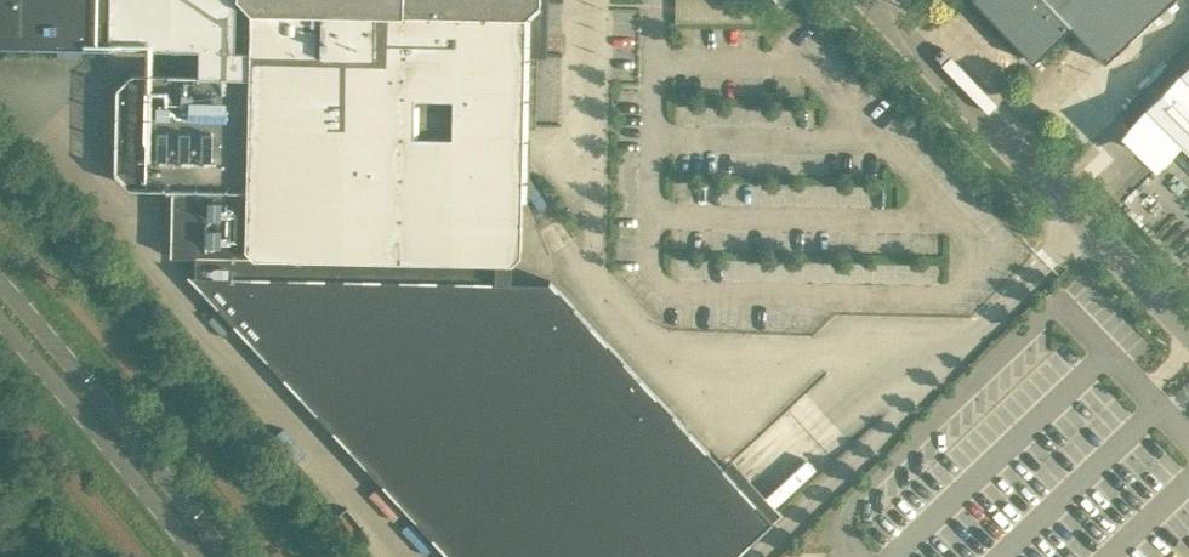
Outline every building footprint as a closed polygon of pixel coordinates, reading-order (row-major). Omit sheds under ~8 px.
[(39,45),(39,57),(59,57),(59,45),(199,48),(198,74),(132,73),(116,88),(114,171),(130,187),(173,188),(171,256),(196,257),(195,275),(191,275),(189,274),(188,275),(450,556),(735,556),(774,522),(550,280),(549,281),(550,282),(511,282),(511,262),(512,262),(521,253),(522,184),(523,127),(536,127),(537,56),(525,56),(526,15),(540,1),(540,0),(0,0),(0,44),(39,45)] [(676,22),(753,22),(753,0),(676,0),(676,22)] [(1025,54),(1030,50),(1037,57),(1070,26),(1105,63),(1171,0),(974,0),(1025,54)] [(1127,124),(1164,160),(1180,143),(1188,152),(1188,62),(1127,124)] [(1164,160),(1127,124),(1115,137),(1152,172),(1164,160)]
